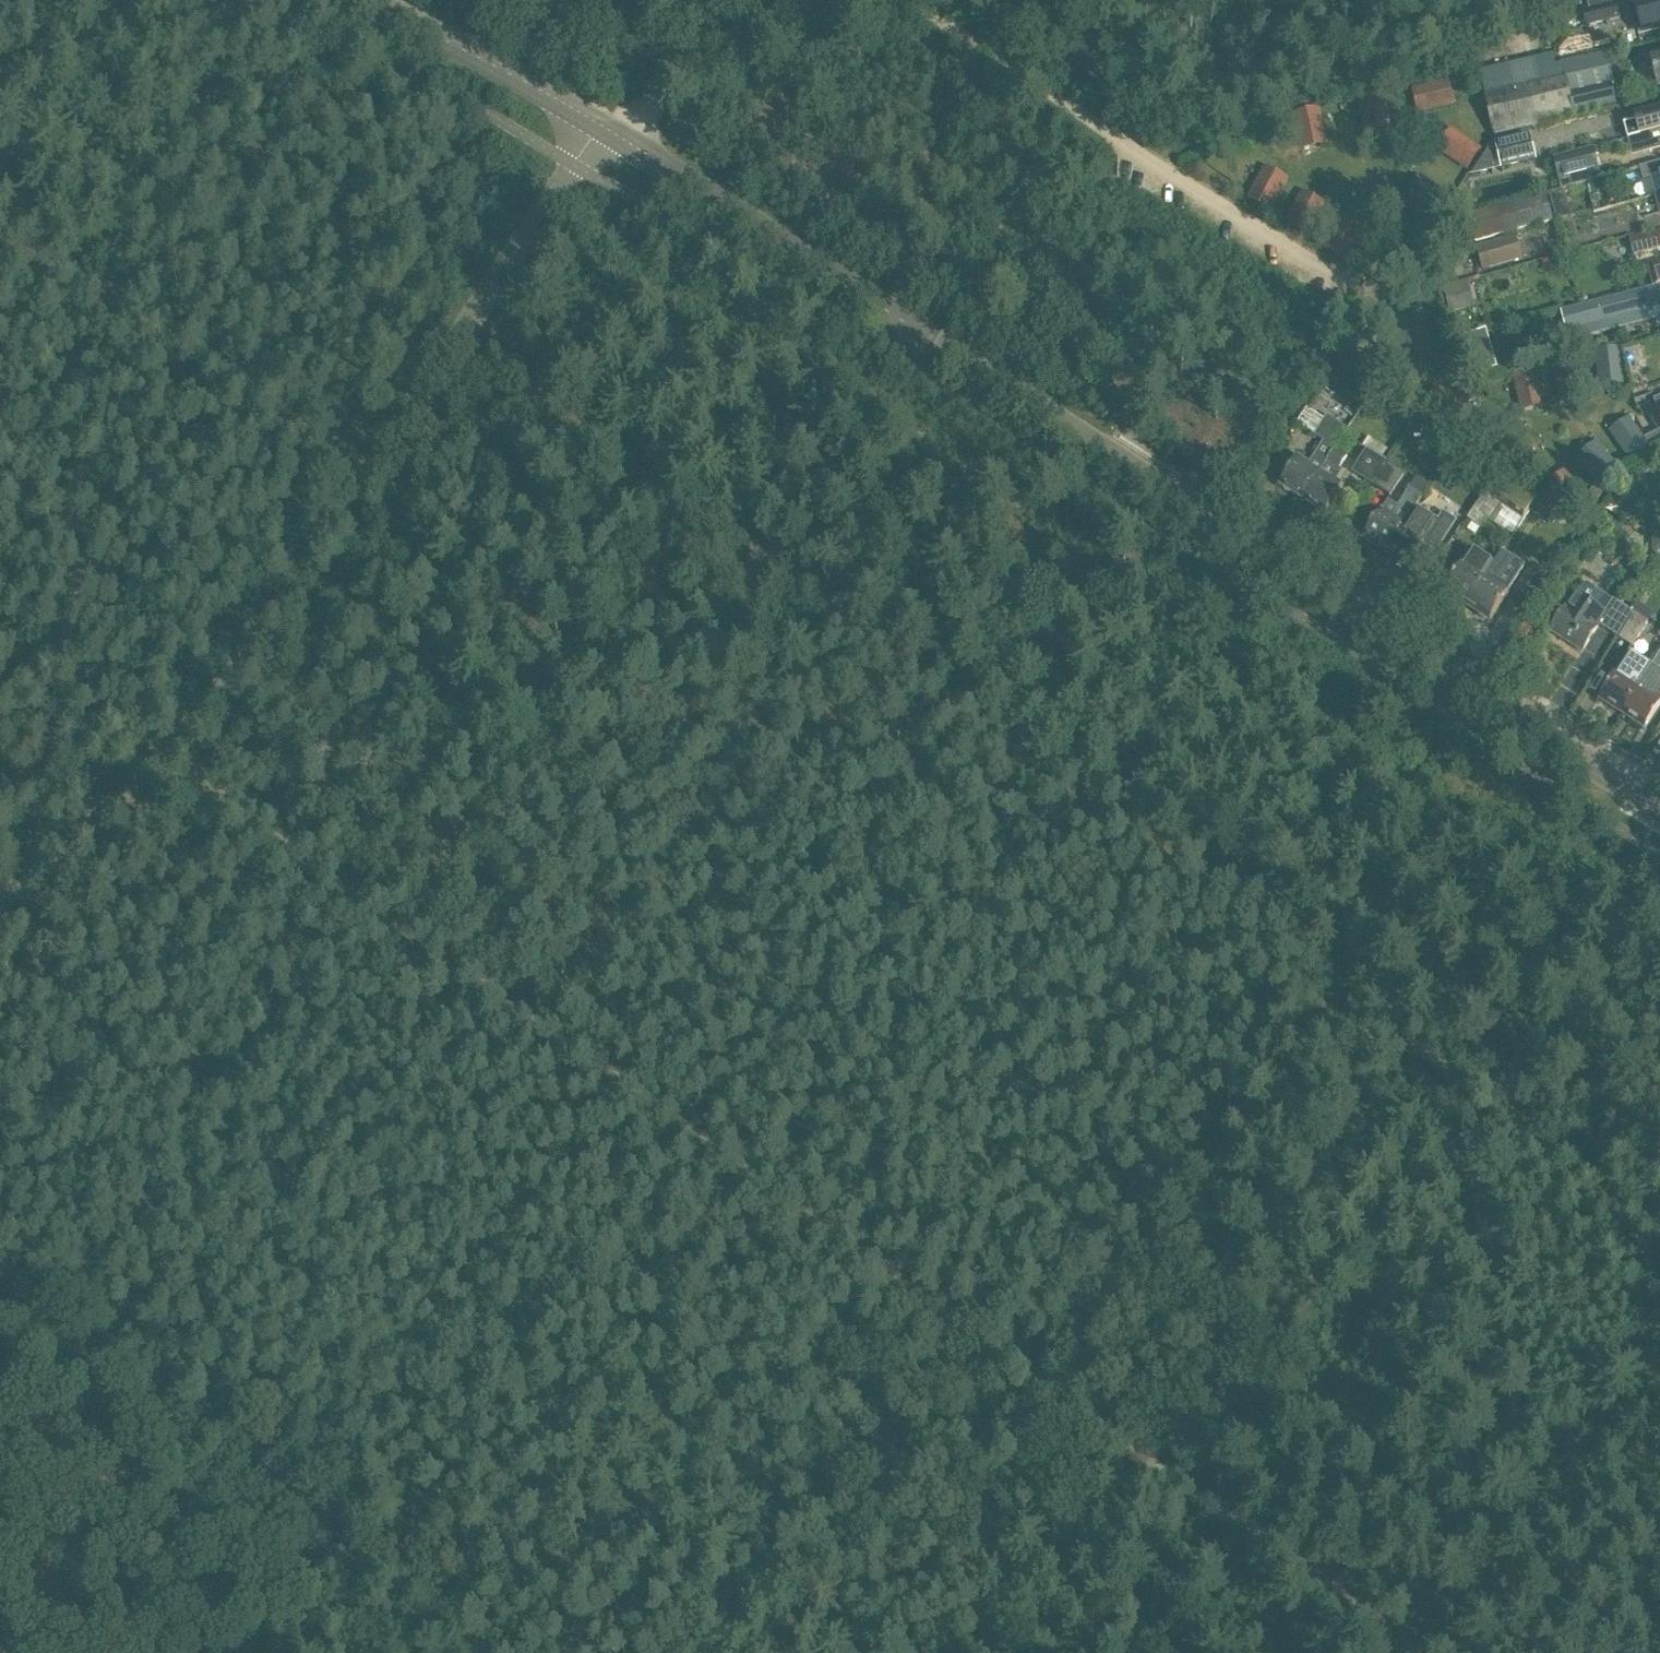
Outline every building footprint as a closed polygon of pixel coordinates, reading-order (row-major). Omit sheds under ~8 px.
[(1614,0),(1587,0),(1589,9),(1582,11),(1585,26),(1620,18),(1617,3),(1614,4),(1614,0)] [(1641,33),(1659,29),(1659,0),(1656,0),(1650,1),(1649,0),(1633,0),(1641,33)] [(1648,55),(1656,86),(1659,85),(1659,52),(1648,55)] [(1550,55),(1480,72),(1494,136),(1539,125),(1538,120),(1573,113),(1573,112),(1615,102),(1611,84),(1614,84),(1608,54),(1553,66),(1552,64),(1552,61),(1550,55)] [(1418,115),(1455,107),(1450,82),(1413,90),(1418,115)] [(1386,96),(1359,102),(1366,138),(1393,132),(1386,96)] [(1328,146),(1320,108),(1293,114),(1301,152),(1328,146)] [(1659,130),(1659,112),(1635,119),(1636,123),(1626,126),(1629,138),(1659,130)] [(1490,164),(1476,167),(1478,173),(1534,160),(1535,164),(1554,158),(1582,151),(1573,117),(1539,125),(1494,136),(1497,144),(1487,147),(1486,147),(1487,147),(1490,164)] [(1436,150),(1468,172),(1483,150),(1451,129),(1436,150)] [(1629,138),(1629,139),(1630,139),(1633,149),(1645,146),(1646,151),(1659,147),(1659,130),(1629,138)] [(1582,151),(1554,158),(1560,179),(1562,188),(1600,178),(1598,169),(1592,148),(1582,151)] [(1266,165),(1248,197),(1272,212),(1290,178),(1266,165)] [(1659,195),(1659,174),(1651,177),(1656,196),(1659,195)] [(1596,181),(1587,183),(1591,197),(1600,195),(1596,181)] [(1302,192),(1285,222),(1309,237),(1326,205),(1302,192)] [(1544,196),(1461,218),(1468,244),(1551,222),(1544,196)] [(1659,250),(1659,232),(1630,240),(1634,257),(1659,250)] [(1483,272),(1523,260),(1516,236),(1476,247),(1483,272)] [(1649,268),(1654,287),(1659,285),(1659,266),(1649,268)] [(1451,314),(1475,307),(1468,280),(1443,286),(1451,314)] [(1560,311),(1567,337),(1569,336),(1570,342),(1656,320),(1659,319),(1659,285),(1654,287),(1560,311)] [(1468,335),(1467,335),(1470,345),(1474,357),(1479,374),(1496,369),(1487,340),(1484,330),(1468,335)] [(1651,381),(1646,361),(1659,358),(1659,338),(1622,348),(1631,386),(1651,381)] [(1600,389),(1625,386),(1620,347),(1595,350),(1600,389)] [(1577,360),(1552,366),(1561,404),(1585,398),(1577,360)] [(1546,407),(1537,371),(1512,377),(1521,413),(1546,407)] [(1435,387),(1429,412),(1466,420),(1471,396),(1435,387)] [(1414,425),(1424,432),(1431,422),(1421,415),(1414,425)] [(1298,457),(1280,485),(1284,487),(1285,491),(1291,495),(1294,494),(1303,500),(1321,472),(1326,464),(1336,449),(1348,430),(1327,416),(1315,436),(1324,441),(1314,456),(1309,465),(1298,457)] [(1630,417),(1609,431),(1631,463),(1651,449),(1652,449),(1649,446),(1645,440),(1632,420),(1630,417)] [(1645,440),(1649,446),(1652,449),(1652,450),(1659,445),(1659,432),(1645,440)] [(1600,488),(1621,471),(1596,441),(1576,459),(1600,488)] [(1321,472),(1303,500),(1312,505),(1313,509),(1319,513),(1322,512),(1326,515),(1334,502),(1344,487),(1336,482),(1343,472),(1339,470),(1347,456),(1336,449),(1326,464),(1321,472)] [(1371,485),(1385,462),(1367,450),(1353,473),(1371,485)] [(1385,462),(1371,485),(1390,497),(1404,474),(1385,462)] [(1489,462),(1479,477),(1492,486),(1500,473),(1501,471),(1489,462)] [(1549,484),(1546,486),(1548,489),(1562,506),(1568,513),(1585,500),(1587,498),(1565,471),(1549,484)] [(1500,473),(1487,492),(1502,502),(1525,518),(1538,499),(1500,473)] [(1366,536),(1364,539),(1387,554),(1417,506),(1428,490),(1430,486),(1421,480),(1418,478),(1415,482),(1402,502),(1397,511),(1387,505),(1382,512),(1381,512),(1366,536)] [(1417,506),(1387,554),(1396,560),(1396,563),(1403,567),(1406,566),(1409,568),(1426,542),(1439,551),(1457,523),(1443,514),(1438,520),(1417,506)] [(1463,565),(1445,592),(1449,594),(1449,597),(1455,601),(1458,600),(1469,607),(1486,579),(1485,578),(1493,565),(1472,551),(1470,553),(1463,565)] [(1509,598),(1525,609),(1526,610),(1549,575),(1531,563),(1513,591),(1514,592),(1509,598)] [(1486,579),(1469,607),(1491,621),(1508,594),(1486,579)] [(1582,653),(1607,615),(1575,595),(1551,632),(1582,653)] [(1619,604),(1603,629),(1618,638),(1634,614),(1619,604)] [(1632,647),(1648,623),(1636,614),(1619,639),(1632,647)] [(1524,627),(1517,638),(1521,640),(1530,646),(1531,645),(1537,636),(1538,633),(1535,631),(1526,625),(1524,627)] [(1621,715),(1645,729),(1659,706),(1659,702),(1659,701),(1659,654),(1651,668),(1636,691),(1621,715)] [(1616,674),(1599,700),(1621,715),(1636,691),(1651,668),(1650,668),(1640,662),(1631,656),(1619,676),(1616,674)]
